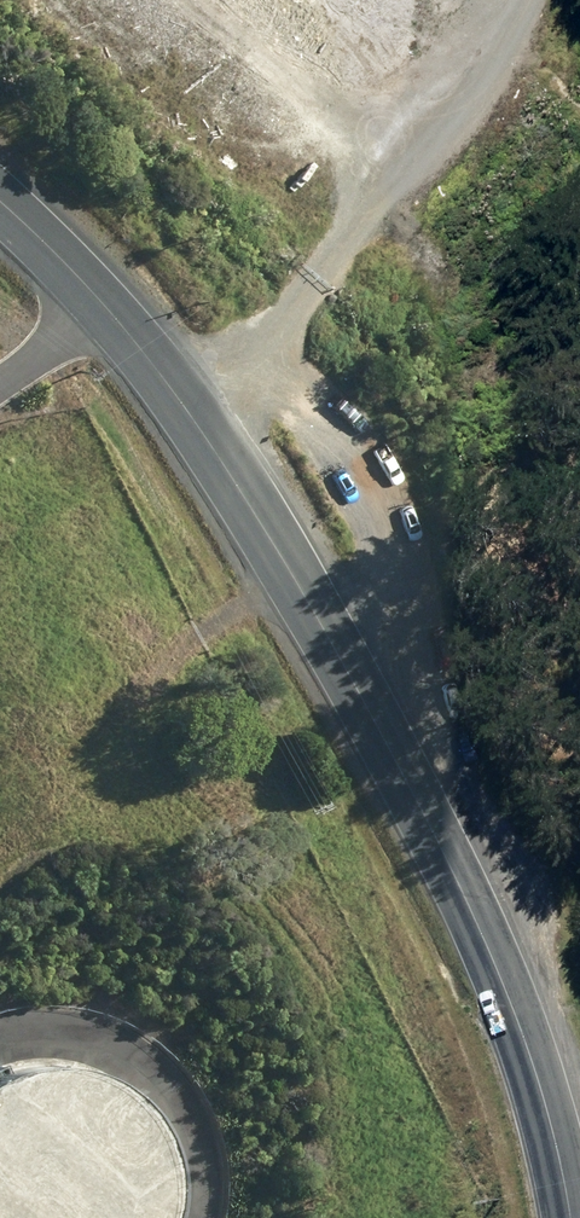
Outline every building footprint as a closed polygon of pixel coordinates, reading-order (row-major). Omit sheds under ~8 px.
[(167,1197),(168,1159),(156,1122),(133,1091),(99,1068),(59,1057),(18,1060),(0,1068),(0,1217),(160,1217),(167,1197)]
